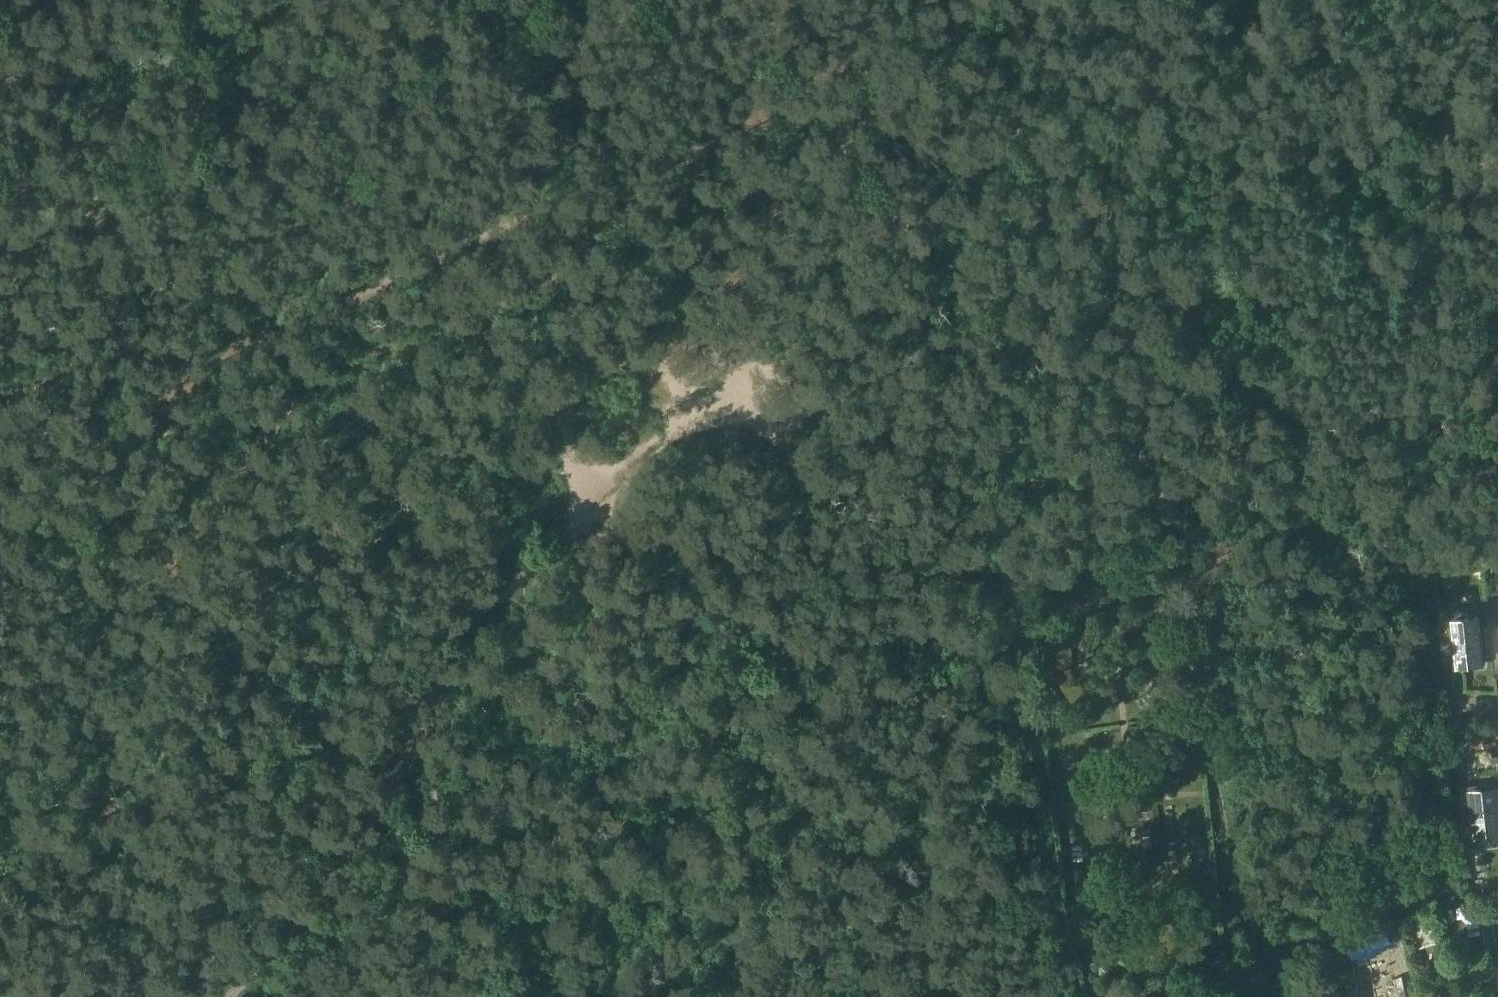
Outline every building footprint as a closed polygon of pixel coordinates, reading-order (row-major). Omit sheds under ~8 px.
[(1446,670),(1446,666),(1468,664),(1469,665),(1484,664),(1478,606),(1439,610),(1445,670),(1446,670)] [(1489,616),(1495,676),(1496,675),(1496,672),(1497,672),(1497,615),(1489,616)] [(1461,814),(1464,843),(1497,840),(1497,788),(1497,781),(1482,782),(1482,784),(1483,787),(1459,789),(1459,783),(1458,783),(1461,814)] [(1482,923),(1486,941),(1496,939),(1493,921),(1482,923)] [(1388,924),(1352,939),(1355,957),(1395,941),(1388,924)] [(1417,948),(1435,943),(1430,924),(1412,929),(1417,948)] [(1319,988),(1321,994),(1336,989),(1334,982),(1319,988)]
